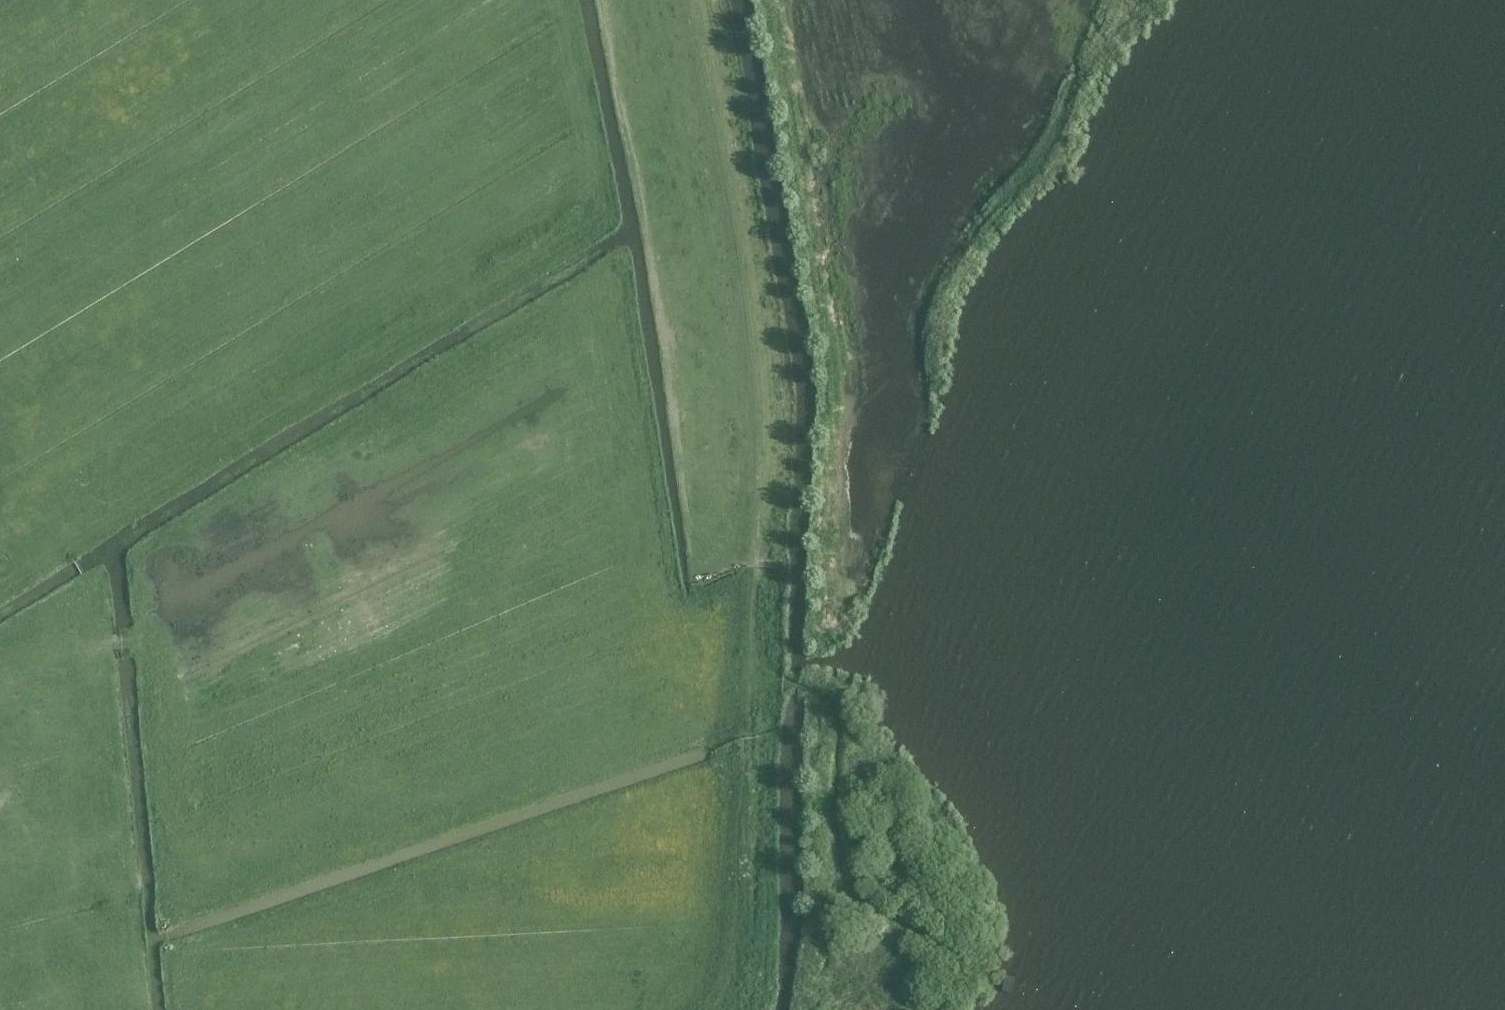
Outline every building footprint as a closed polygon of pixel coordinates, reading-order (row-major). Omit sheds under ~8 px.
[(1000,991),(1009,993),(1012,977),(1003,975),(1000,991)]
